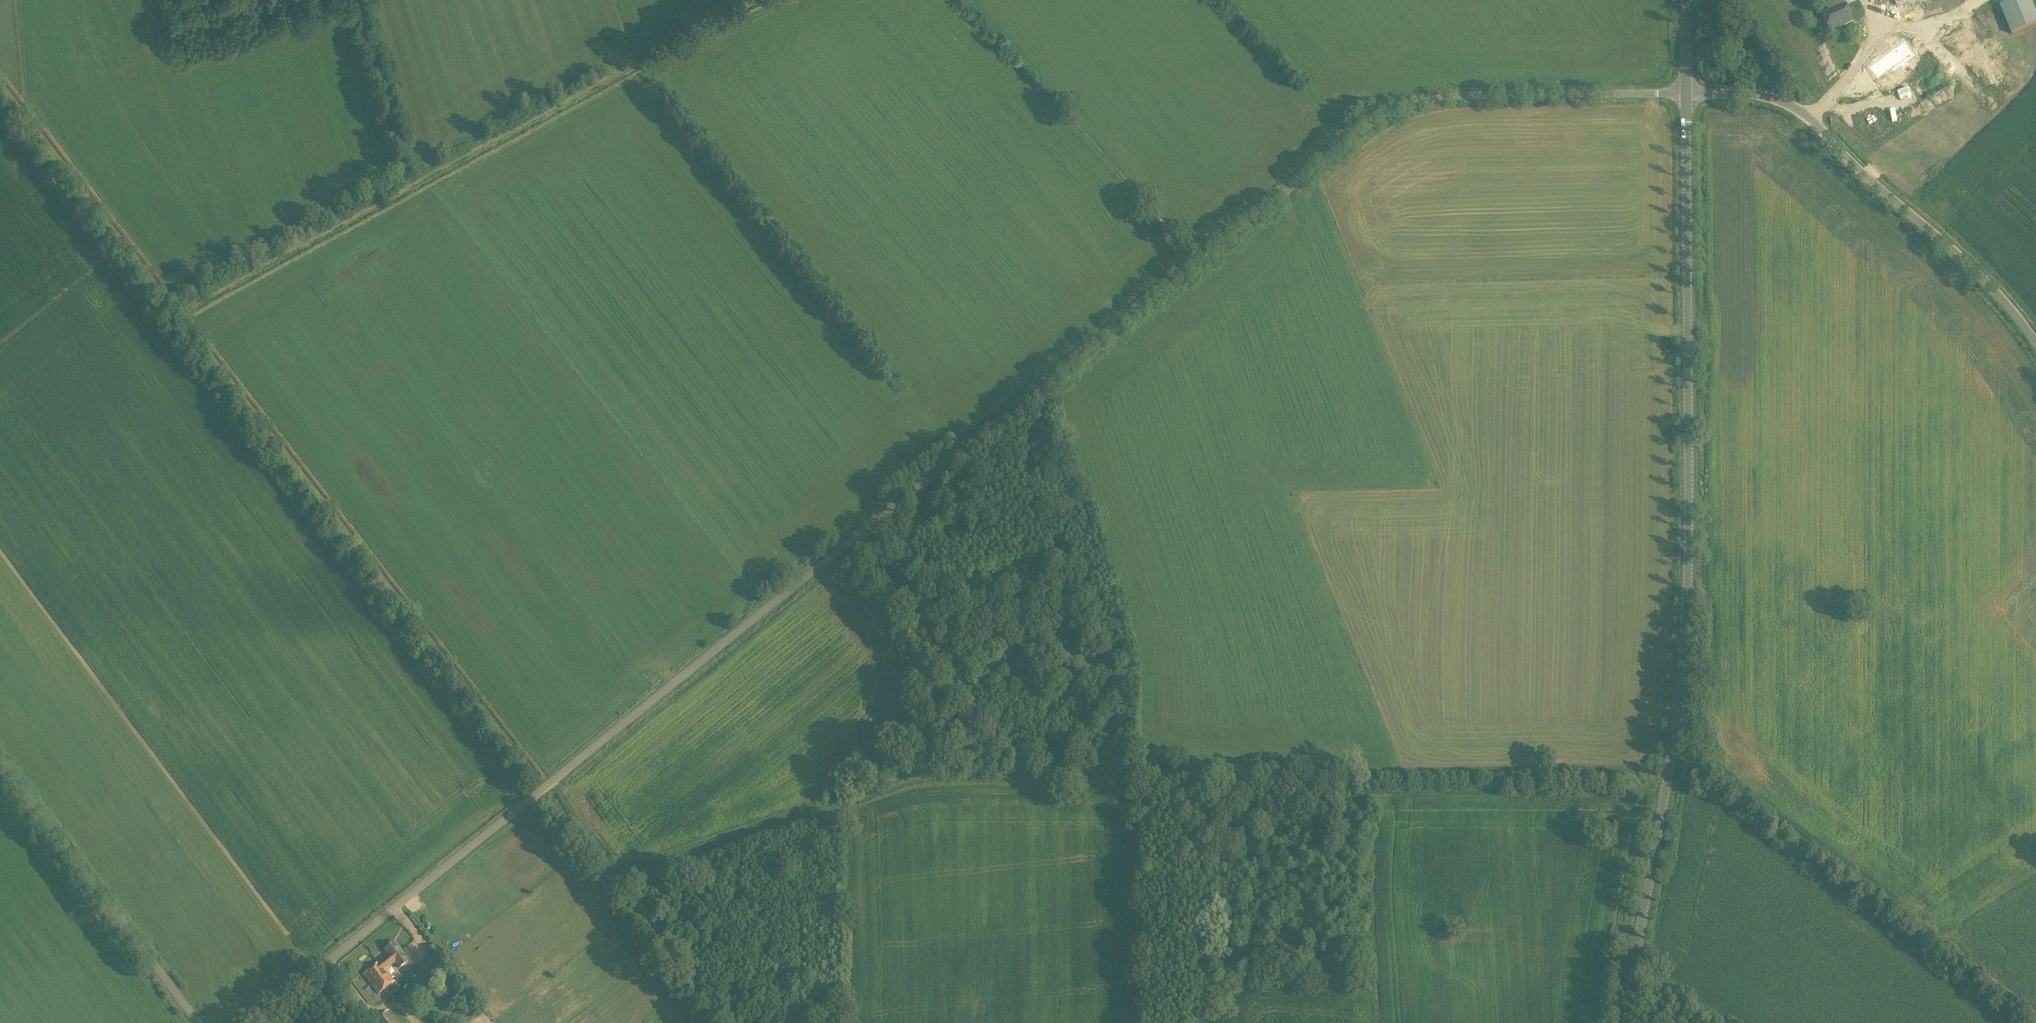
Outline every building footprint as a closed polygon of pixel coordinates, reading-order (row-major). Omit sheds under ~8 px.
[(2000,7),(2011,34),(2035,24),(2035,13),(2031,0),(2015,0),(2000,7)] [(1835,9),(1832,1),(1826,4),(1829,12),(1823,15),(1829,30),(1852,20),(1846,5),(1835,9)] [(1908,60),(1907,58),(1913,51),(1900,38),(1869,70),(1880,80),(1892,68),(1894,71),(1901,64),(1903,65),(1908,60)] [(405,942),(412,937),(406,930),(400,935),(405,942)] [(380,962),(386,970),(395,963),(399,968),(409,961),(394,942),(385,950),(389,955),(380,962)] [(424,980),(449,959),(436,943),(425,952),(429,958),(415,969),(424,980)] [(395,981),(386,970),(380,962),(364,975),(379,994),(389,986),(394,993),(400,989),(394,982),(395,981)] [(388,1010),(385,1013),(384,1012),(376,1018),(377,1019),(374,1021),(375,1022),(398,1022),(388,1010)]
